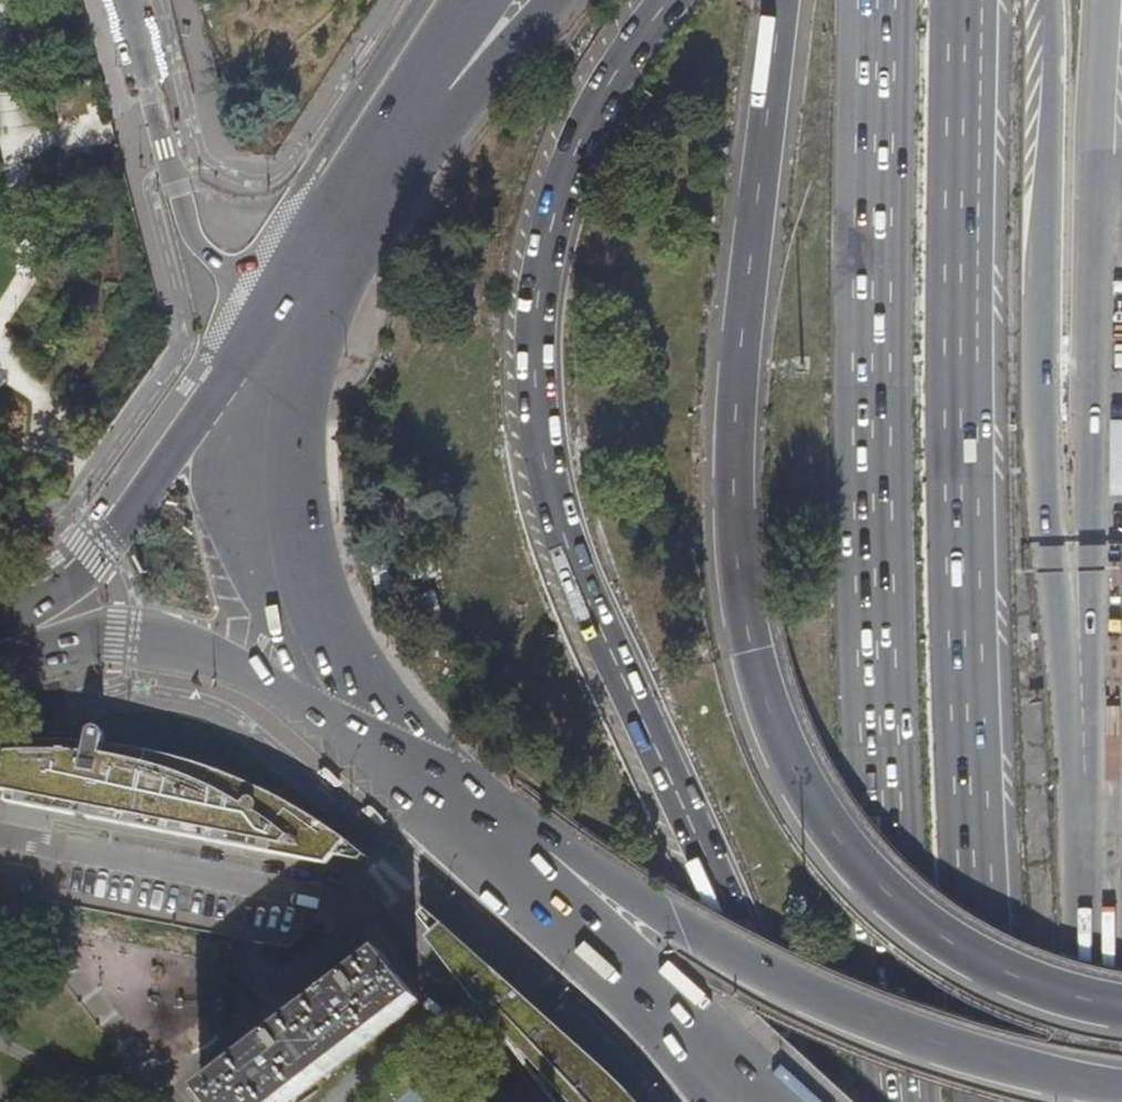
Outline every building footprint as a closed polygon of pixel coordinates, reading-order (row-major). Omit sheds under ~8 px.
[(56,399),(67,408),(76,397),(65,388),(56,399)] [(2,475),(13,483),(21,472),(10,464),(2,475)] [(285,804),(208,769),(171,760),(134,752),(105,748),(105,735),(100,731),(98,731),(94,731),(90,735),(87,747),(57,745),(20,746),(7,806),(327,866),(335,857),(346,844),(326,829),(285,804)] [(9,795),(18,754),(8,755),(2,793),(9,795)] [(365,858),(346,844),(335,857),(360,863),(365,858)] [(433,916),(427,910),(420,918),(433,935),(443,925),(433,916)] [(625,1090),(619,1084),(572,1042),(479,958),(443,925),(433,935),(427,941),(551,1101),(637,1101),(625,1090)] [(208,1101),(291,1101),(421,1001),(365,931),(243,1045),(251,1055),(202,1094),(208,1101)]
